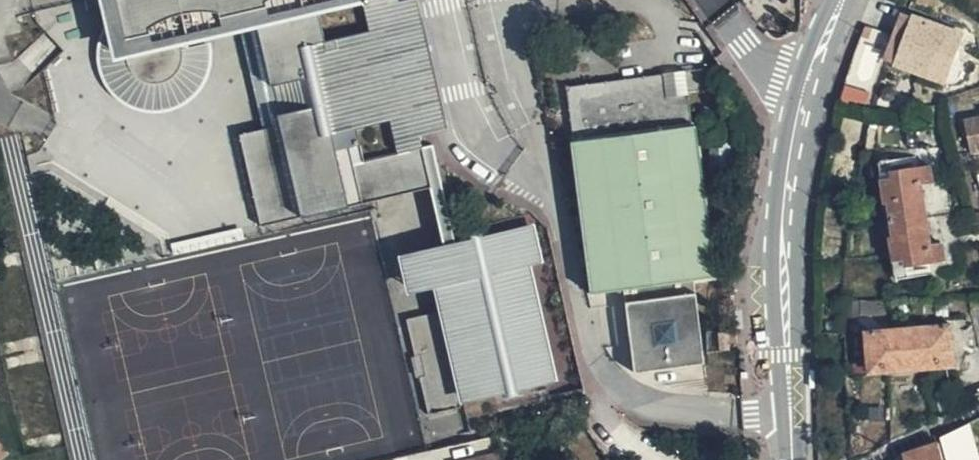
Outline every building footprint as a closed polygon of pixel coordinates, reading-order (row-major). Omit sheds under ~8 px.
[(257,21),(252,0),(129,0),(130,2),(116,5),(118,11),(112,32),(110,49),(114,64),(120,75),(125,86),(135,93),(146,100),(160,104),(174,103),(186,99),(199,92),(208,81),(215,69),(218,55),(216,41),(190,46),(188,36),(257,21)] [(276,3),(291,12),(300,11),(320,94),(338,91),(341,100),(288,113),(246,124),(269,215),(344,196),(341,184),(351,182),(354,193),(434,175),(427,138),(416,140),(386,0),(275,0),(276,3)] [(257,21),(266,18),(288,113),(341,100),(338,91),(320,94),(300,11),(291,12),(276,3),(275,0),(252,0),(257,21)] [(427,138),(425,128),(458,119),(431,0),(386,0),(416,140),(427,138)] [(948,68),(968,22),(924,3),(903,51),(948,68)] [(685,81),(662,84),(666,106),(688,103),(685,81)] [(666,106),(662,84),(564,96),(570,144),(568,146),(589,302),(622,297),(633,381),(704,372),(693,288),(712,285),(688,103),(666,106)] [(961,109),(965,139),(978,137),(978,105),(961,109)] [(438,135),(427,138),(434,175),(449,235),(412,243),(421,280),(447,274),(474,389),(557,370),(530,255),(543,252),(534,215),(461,232),(438,135)] [(893,272),(930,261),(927,250),(943,246),(938,230),(929,232),(915,174),(928,171),(924,153),(910,157),(906,143),(872,152),(890,224),(881,227),(893,272)] [(966,205),(972,222),(978,219),(978,204),(972,201),(966,205)] [(464,397),(444,299),(411,307),(419,343),(426,342),(431,365),(425,366),(434,403),(464,397)] [(870,360),(952,352),(949,311),(867,318),(870,360)] [(722,358),(721,341),(712,341),(713,358),(722,358)] [(942,431),(950,459),(978,459),(978,444),(973,422),(942,431)] [(901,449),(903,454),(908,454),(910,459),(948,459),(942,438),(910,447),(903,448),(901,449)]
